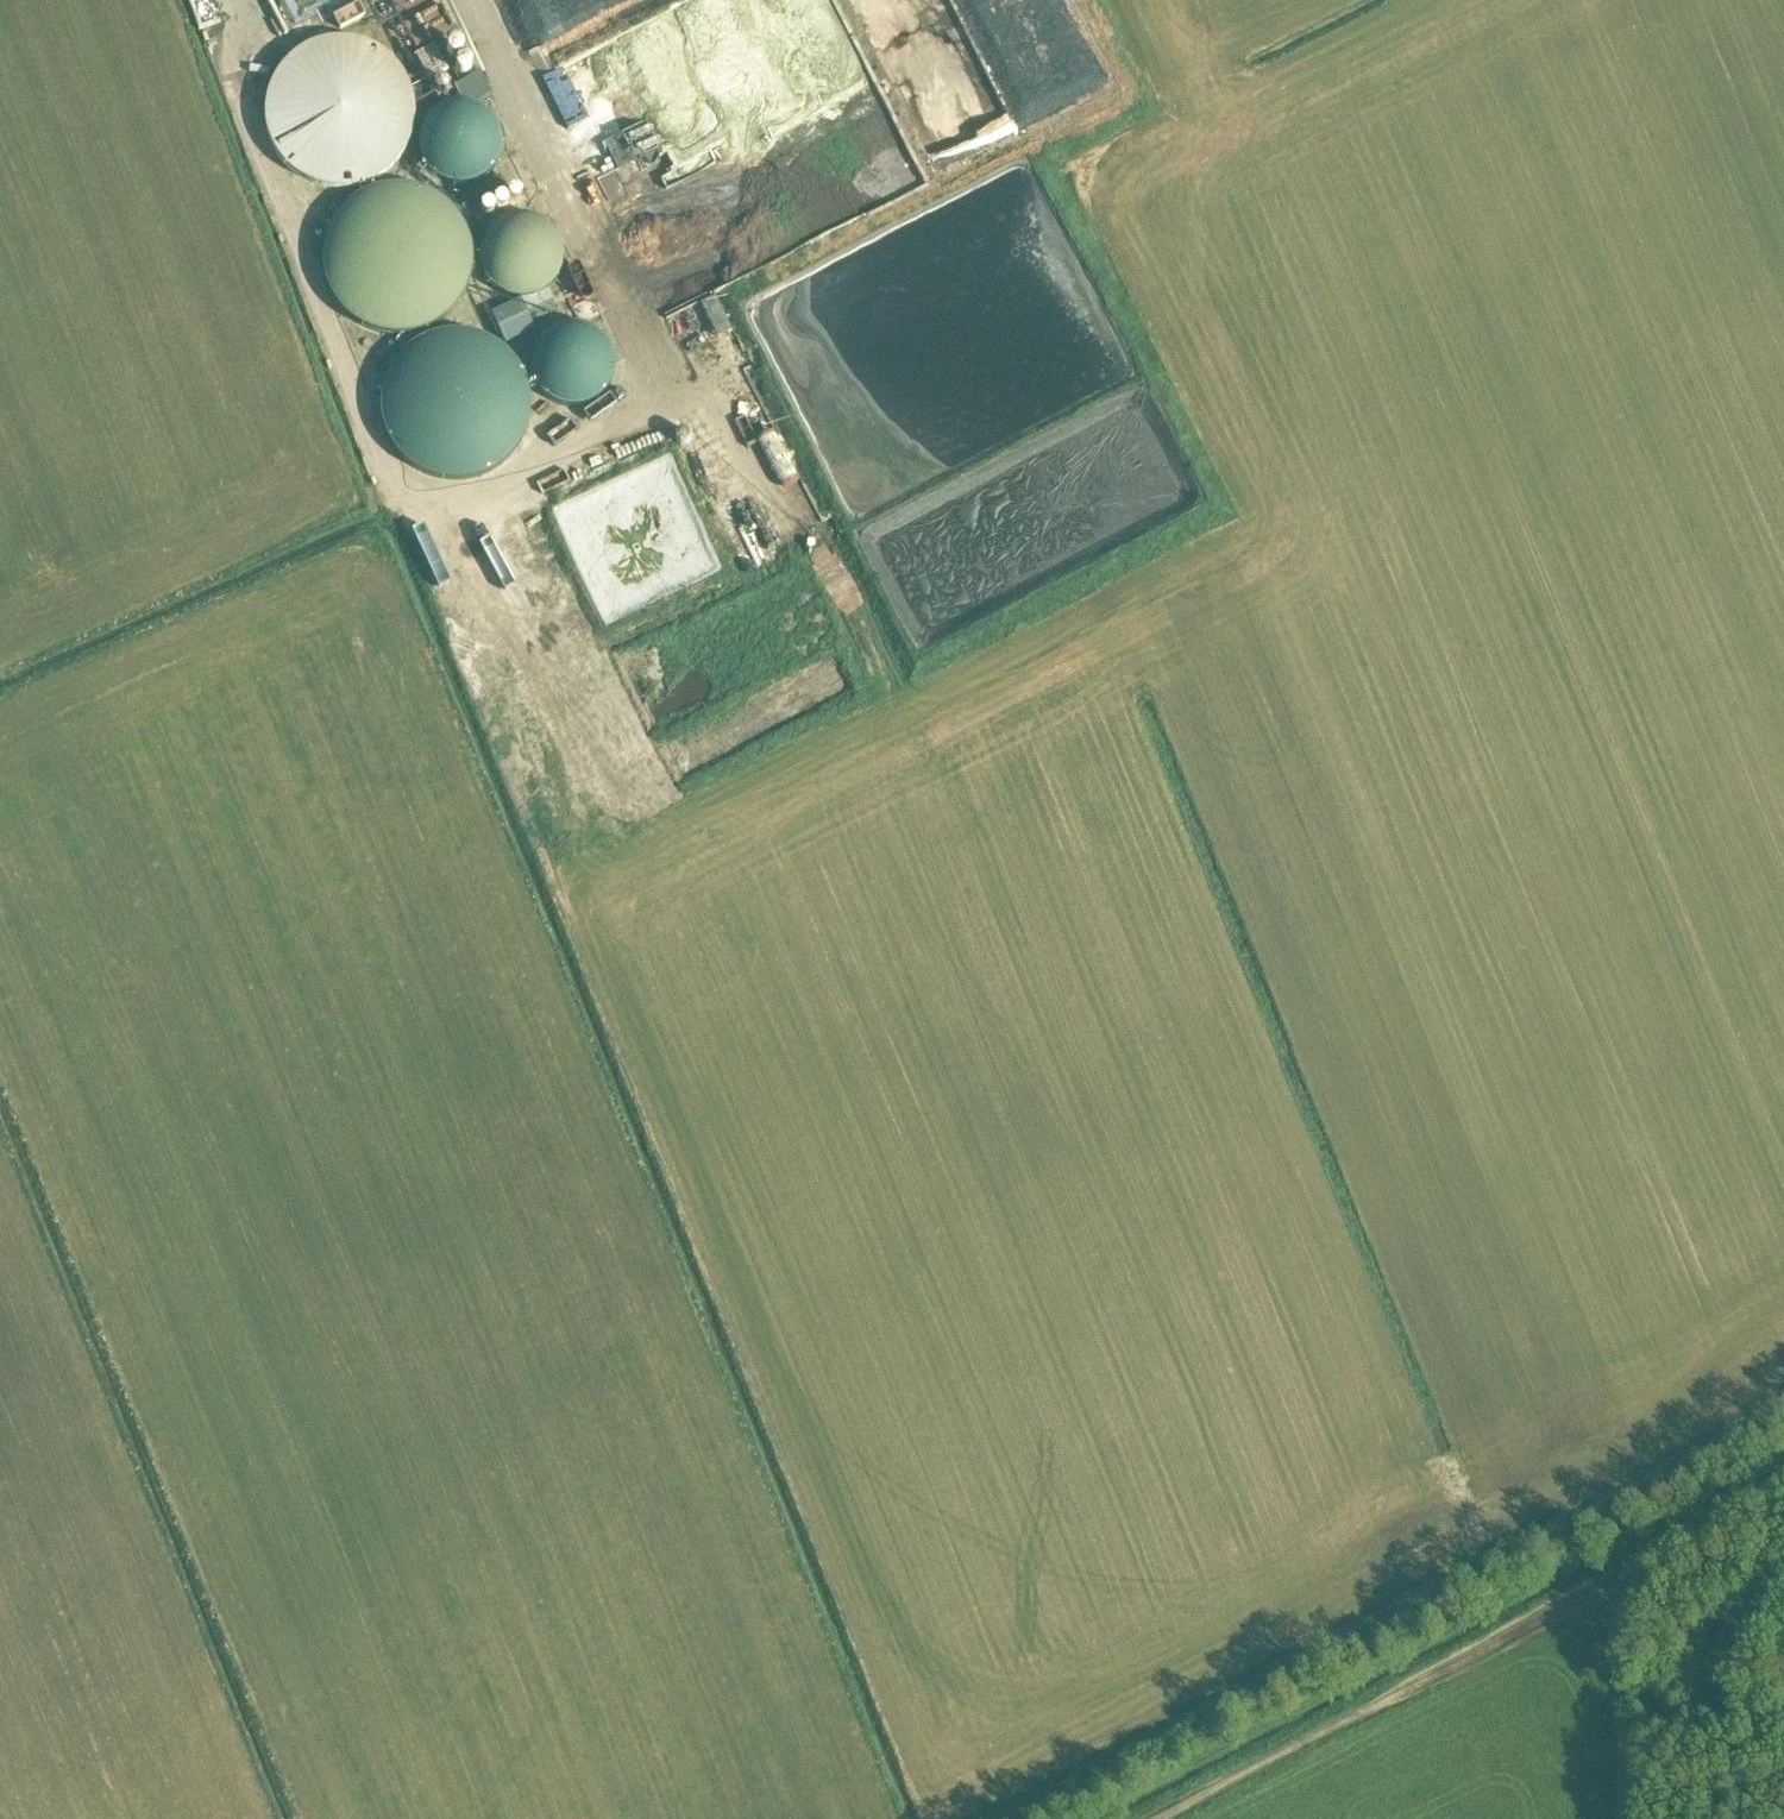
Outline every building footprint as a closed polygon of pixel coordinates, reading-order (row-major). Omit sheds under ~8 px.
[(359,6),(334,18),(340,30),(365,17),(359,6)] [(366,45),(350,41),(334,40),(318,43),(303,49),(290,58),(279,70),(271,84),(266,100),(264,116),(266,132),(272,147),(280,161),(292,172),(305,181),(320,187),(336,189),(353,188),(368,184),(382,176),(394,165),(404,152),(411,137),(414,122),(414,105),(410,90),(403,75),(393,62),(380,52),(366,45)] [(475,106),(489,99),(479,79),(455,91),(462,103),(475,106)] [(461,104),(442,107),(426,120),(418,138),(419,157),(429,174),(446,185),(466,186),(484,178),(497,162),(500,142),(494,123),(480,109),(461,104)] [(428,193),(410,187),(392,186),(373,190),(356,198),(342,210),(331,225),(325,242),(322,261),(325,279),(332,297),(343,312),(357,323),(374,331),(393,334),(411,333),(429,327),(445,317),(457,304),(466,287),(471,269),(470,251),(466,233),(457,216),(444,203),(428,193)] [(524,216),(510,218),(497,224),(487,234),(480,247),(479,261),(483,275),(491,286),(503,295),(516,298),(531,297),(544,291),(554,281),(560,268),(561,254),(558,240),(549,228),(538,220),(524,216)] [(520,301),(491,315),(506,346),(535,332),(520,301)] [(575,322),(558,324),(543,333),(533,347),(529,363),(533,380),(543,394),(558,403),(575,405),(591,399),(604,388),(611,372),(611,355),(604,339),(591,327),(575,322)] [(530,408),(528,391),(523,375),(514,360),(502,348),(487,339),(471,333),(453,332),(436,334),(420,341),(406,350),(394,363),(386,378),(382,395),(381,412),(385,429),(392,445),(402,459),(416,469),(432,477),(449,480),(466,480),(483,475),(498,467),(511,456),(521,442),(527,426),(530,408)]
